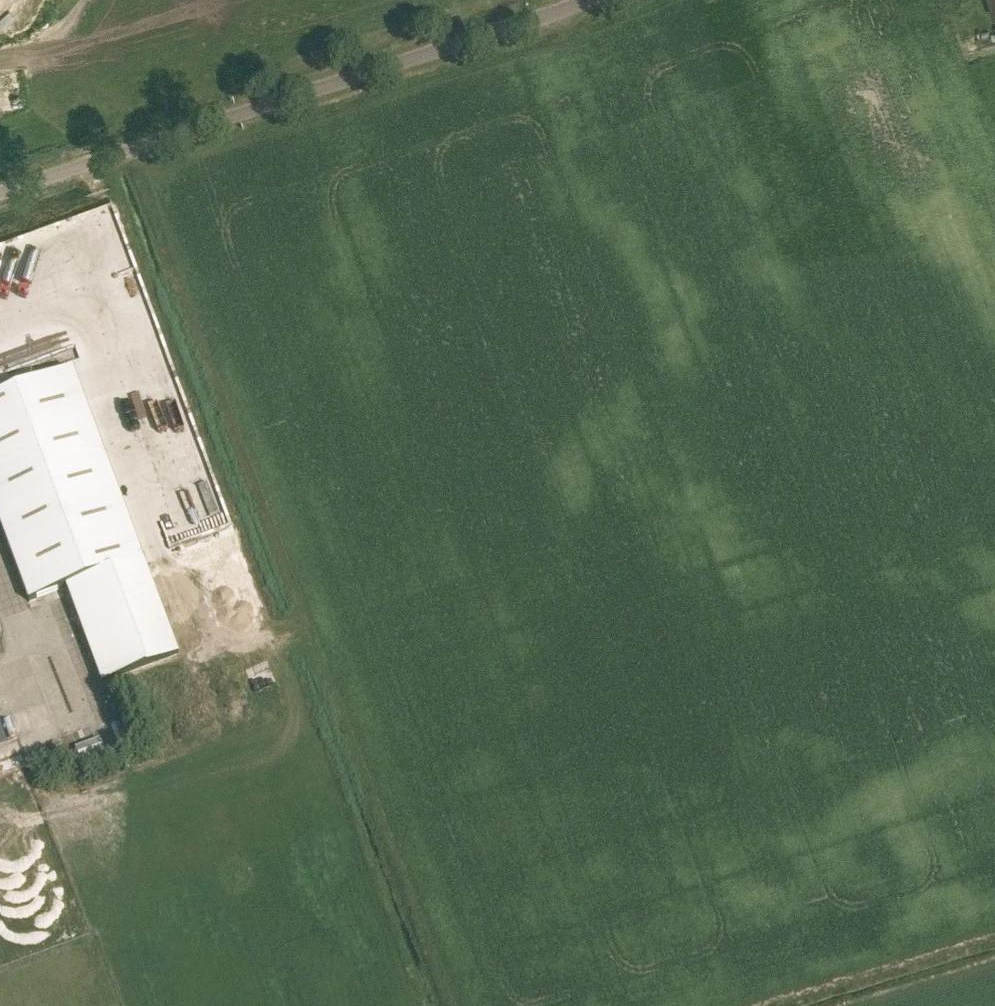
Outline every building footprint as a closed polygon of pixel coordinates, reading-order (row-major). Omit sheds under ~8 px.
[(179,655),(75,372),(0,399),(0,521),(30,604),(68,590),(103,684),(179,655)] [(75,749),(82,768),(107,758),(100,740),(75,749)]
